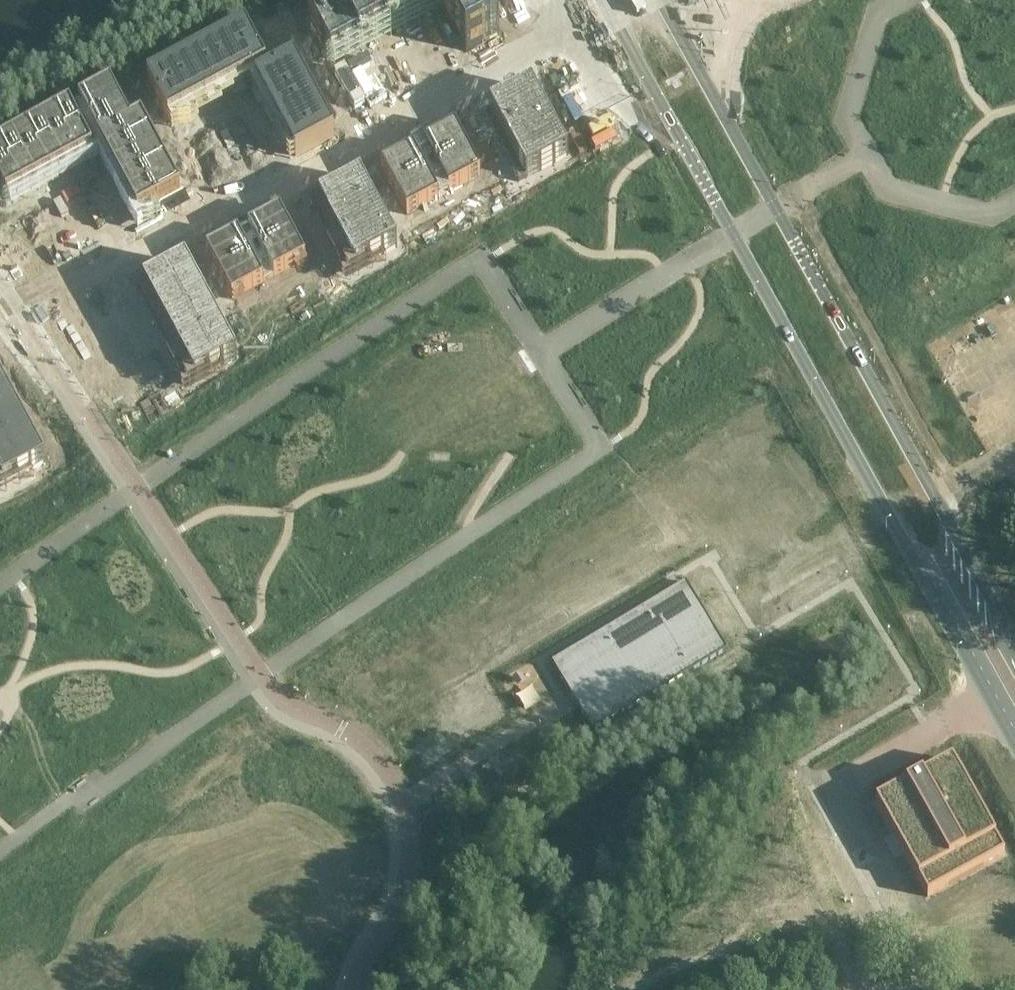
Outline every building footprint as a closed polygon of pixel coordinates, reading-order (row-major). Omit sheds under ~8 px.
[(308,18),(331,61),(440,2),(467,51),(501,33),(483,0),(342,0),(308,18)] [(247,31),(149,84),(170,122),(268,69),(247,31)] [(298,66),(260,87),(297,157),(336,136),(298,66)] [(559,84),(553,88),(557,96),(563,93),(559,84)] [(533,85),(484,112),(521,181),(570,154),(533,85)] [(112,89),(80,107),(139,216),(182,193),(143,121),(132,127),(112,89)] [(0,150),(0,185),(8,201),(94,154),(71,112),(0,150)] [(365,116),(356,120),(360,126),(368,122),(365,116)] [(457,126),(383,166),(409,214),(483,174),(457,126)] [(362,178),(312,205),(349,273),(399,246),(362,178)] [(282,211),(208,251),(234,299),(308,259),(282,211)] [(64,241),(56,246),(60,252),(68,247),(64,241)] [(187,262),(137,289),(189,384),(238,358),(187,262)] [(128,304),(97,321),(123,368),(154,351),(128,304)] [(46,463),(0,377),(0,488),(46,463)] [(688,584),(551,664),(593,731),(726,649),(688,584)] [(876,803),(881,813),(886,822),(892,832),(904,853),(908,860),(912,869),(919,881),(923,889),(928,897),(1005,854),(953,760),(876,803)]
